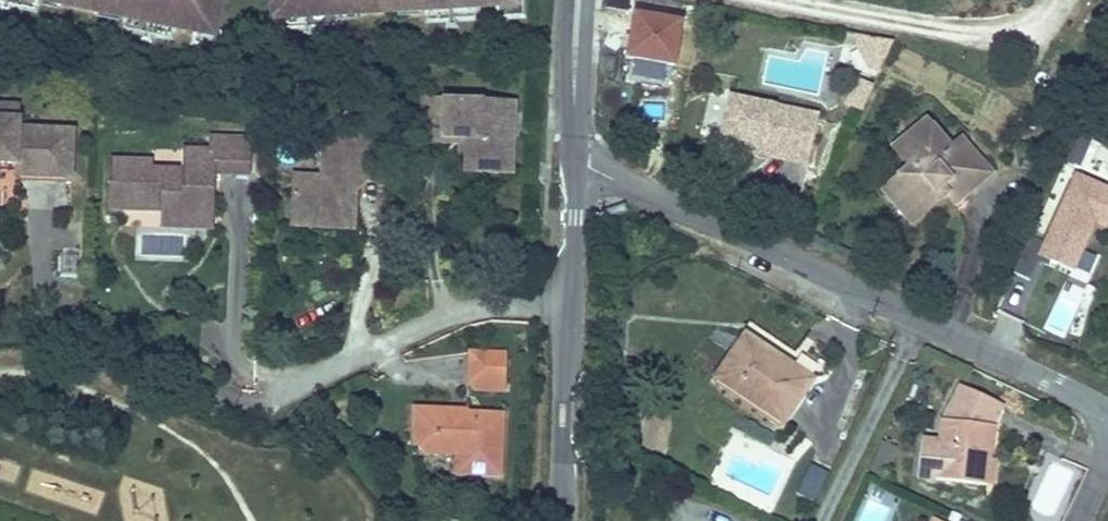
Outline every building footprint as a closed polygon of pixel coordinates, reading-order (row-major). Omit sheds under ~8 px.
[(220,0),(63,0),(120,12),(119,16),(213,36),(220,0)] [(515,0),(273,0),(274,18),(339,14),(339,10),(420,6),(420,10),(515,5),(515,0)] [(675,74),(684,23),(634,14),(625,64),(675,74)] [(868,66),(880,71),(894,41),(863,36),(859,48),(868,66)] [(847,102),(863,110),(873,87),(857,80),(847,102)] [(722,138),(757,145),(809,157),(818,116),(731,97),(722,138)] [(417,110),(417,99),(402,99),(402,109),(417,110)] [(513,160),(515,103),(422,99),(420,137),(443,138),(460,138),(467,139),(466,152),(466,159),(513,160)] [(20,105),(0,104),(0,128),(19,129),(20,105)] [(367,180),(370,111),(325,108),(322,177),(294,176),(292,211),(345,213),(347,180),(356,180),(367,180)] [(881,191),(905,218),(921,204),(928,212),(946,197),(948,196),(942,189),(950,182),(964,199),(992,175),(962,139),(951,148),(928,119),(910,135),(915,141),(899,155),(909,167),(881,191)] [(73,131),(19,129),(0,128),(0,163),(15,164),(15,175),(70,177),(73,131)] [(1078,129),(1071,146),(1086,153),(1093,137),(1078,129)] [(910,135),(893,148),(899,155),(915,141),(910,135)] [(215,173),(250,175),(252,138),(209,137),(209,150),(184,149),(183,170),(153,169),(153,161),(111,160),(109,210),(161,211),(213,213),(214,187),(209,187),(209,173),(215,173)] [(809,157),(757,145),(755,153),(807,165),(809,157)] [(1071,146),(1065,158),(1081,166),(1086,153),(1071,146)] [(512,174),(513,160),(466,159),(465,172),(512,174)] [(1107,230),(1107,188),(1073,173),(1035,258),(1074,276),(1096,228),(1107,233),(1107,230)] [(354,230),(356,180),(347,180),(345,213),(292,211),(291,227),(354,230)] [(946,197),(954,207),(964,199),(950,182),(942,189),(948,196),(946,197)] [(905,218),(911,226),(928,212),(921,204),(905,218)] [(213,229),(213,213),(161,211),(161,228),(213,229)] [(1076,278),(1088,282),(1097,260),(1084,256),(1076,278)] [(1048,294),(1054,331),(1071,328),(1069,313),(1082,311),(1079,289),(1048,294)] [(783,423),(813,380),(746,335),(716,378),(783,423)] [(504,391),(506,352),(470,351),(469,383),(476,390),(504,391)] [(922,440),(918,477),(988,486),(991,460),(995,426),(1004,406),(960,385),(942,420),(940,442),(922,440)] [(501,475),(503,415),(468,413),(468,419),(453,418),(454,410),(415,408),(414,438),(425,453),(457,454),(456,474),(501,475)] [(468,419),(468,413),(468,410),(454,410),(453,418),(468,419)] [(869,471),(880,476),(894,447),(883,442),(869,471)] [(1086,468),(1055,456),(1030,520),(1065,520),(1086,468)] [(997,461),(991,460),(988,486),(994,486),(997,461)] [(891,507),(866,497),(856,520),(885,520),(891,507)]
